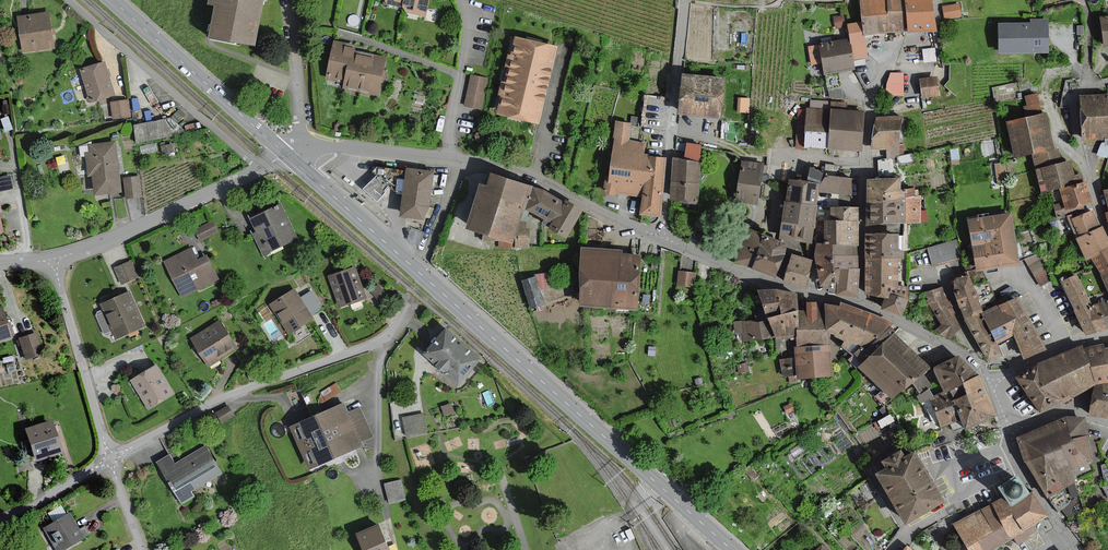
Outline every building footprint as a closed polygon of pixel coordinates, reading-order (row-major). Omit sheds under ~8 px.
[(211,2),(220,3),(213,35),(257,44),(265,0),(211,0),(211,2)] [(406,9),(408,0),(383,0),(382,3),(406,9)] [(432,0),(408,0),(406,9),(405,13),(428,19),(432,0)] [(864,23),(865,35),(890,33),(887,0),(861,0),(864,23)] [(905,0),(887,0),(890,33),(908,31),(905,0)] [(933,0),(905,0),(908,31),(936,28),(933,0)] [(959,4),(943,7),(946,19),(961,16),(959,4)] [(52,12),(19,17),(25,55),(57,50),(52,12)] [(998,22),(999,52),(1049,52),(1049,19),(1031,20),(1031,22),(998,22)] [(864,23),(850,24),(852,40),(854,58),(867,56),(865,35),(864,23)] [(558,48),(517,39),(500,115),(542,124),(558,48)] [(855,69),(854,58),(852,40),(822,44),(825,72),(855,69)] [(336,42),(328,81),(346,85),(351,58),(355,58),(355,54),(357,46),(336,42)] [(355,58),(351,58),(346,85),(345,89),(365,94),(373,58),(355,54),(355,58)] [(389,57),(373,54),(373,58),(365,94),(381,97),(389,57)] [(108,61),(82,68),(92,101),(117,93),(108,61)] [(891,73),(886,94),(904,95),(904,73),(891,73)] [(726,78),(683,74),(679,113),(722,117),(726,78)] [(467,107),(482,110),(489,80),(474,77),(467,107)] [(938,78),(921,80),(923,97),(940,95),(938,78)] [(1040,95),(1027,98),(1030,110),(1042,107),(1040,95)] [(130,99),(112,102),(114,119),(133,116),(130,99)] [(1107,137),(1107,99),(1083,100),(1085,138),(1107,137)] [(798,147),(863,151),(865,113),(848,112),(849,103),(811,101),(811,109),(808,109),(808,111),(800,110),(798,147)] [(166,114),(132,122),(136,141),(171,133),(166,114)] [(1054,149),(1046,114),(1009,122),(1016,157),(1033,153),(1054,149)] [(901,118),(877,118),(872,149),(886,148),(887,155),(904,154),(904,144),(900,144),(901,118)] [(640,215),(661,218),(668,160),(651,158),(653,145),(631,143),(633,124),(617,122),(608,195),(619,196),(619,194),(643,197),(640,215)] [(682,155),(698,157),(700,140),(684,139),(682,155)] [(116,142),(90,145),(91,153),(87,153),(90,176),(94,175),(96,195),(122,192),(116,142)] [(1054,151),(1054,149),(1033,153),(1036,171),(1061,164),(1059,157),(1058,150),(1054,151)] [(700,162),(675,157),(672,200),(699,204),(700,162)] [(765,164),(743,161),(737,200),(758,203),(765,164)] [(1043,193),(1060,189),(1077,184),(1071,161),(1061,164),(1036,171),(1043,193)] [(1005,163),(995,164),(998,182),(1007,181),(1005,163)] [(425,221),(431,208),(435,173),(407,170),(401,218),(425,221)] [(514,242),(526,208),(533,185),(493,172),(488,185),(482,183),(468,227),(514,242)] [(140,176),(124,178),(127,198),(142,196),(140,176)] [(827,176),(821,184),(820,191),(851,195),(853,179),(827,176)] [(868,179),(868,199),(905,199),(905,189),(901,189),(901,178),(868,179)] [(787,200),(818,204),(820,191),(821,184),(789,180),(787,200)] [(1085,181),(1077,184),(1060,189),(1064,202),(1053,205),(1057,218),(1093,208),(1085,181)] [(565,203),(544,189),(533,185),(526,208),(554,223),(550,228),(568,238),(585,209),(568,199),(565,203)] [(909,199),(905,199),(868,199),(869,222),(921,222),(921,196),(915,196),(915,189),(909,189),(909,199)] [(782,238),(813,242),(818,204),(787,200),(782,238)] [(281,204),(251,218),(258,231),(254,233),(264,254),(297,238),(281,204)] [(831,207),(831,220),(836,220),(860,221),(861,208),(831,207)] [(1069,219),(1077,236),(1100,226),(1093,210),(1069,219)] [(1011,212),(968,219),(976,269),(1020,261),(1011,212)] [(825,243),(835,244),(836,220),(831,220),(817,219),(817,232),(825,233),(825,243)] [(858,245),(859,245),(860,221),(836,220),(835,244),(858,245)] [(218,231),(213,222),(196,230),(201,240),(218,231)] [(1077,236),(1087,260),(1093,257),(1102,254),(1101,251),(1107,248),(1107,238),(1102,225),(1100,226),(1077,236)] [(789,245),(749,230),(736,262),(776,278),(789,245)] [(900,251),(900,236),(900,233),(867,233),(866,258),(899,258),(905,258),(905,251),(900,251)] [(956,240),(928,248),(933,264),(961,256),(956,240)] [(821,289),(838,289),(841,268),(834,268),(834,254),(835,244),(825,243),(817,243),(816,255),(821,289)] [(834,254),(858,255),(858,245),(835,244),(834,254)] [(199,259),(193,248),(165,262),(183,299),(221,280),(208,255),(199,259)] [(1093,257),(1107,292),(1107,248),(1101,251),(1102,254),(1093,257)] [(583,249),(581,308),(638,309),(640,256),(626,255),(626,250),(583,249)] [(1038,283),(1049,277),(1037,251),(1026,257),(1038,283)] [(814,260),(791,254),(784,281),(806,287),(814,260)] [(841,268),(844,268),(858,268),(858,255),(834,254),(834,268),(841,268)] [(866,258),(866,294),(886,297),(890,298),(899,287),(899,258),(866,258)] [(133,262),(116,269),(124,285),(140,278),(133,262)] [(357,268),(329,276),(338,306),(366,298),(357,268)] [(841,268),(838,289),(838,294),(859,295),(860,269),(858,268),(844,268),(841,268)] [(698,273),(679,272),(677,287),(697,289),(698,273)] [(966,319),(983,311),(985,311),(970,275),(952,281),(966,319)] [(1089,307),(1091,306),(1077,275),(1062,282),(1076,309),(1075,310),(1087,334),(1099,331),(1089,307)] [(545,303),(536,276),(523,280),(532,307),(545,303)] [(899,287),(890,298),(886,297),(882,308),(901,317),(909,300),(908,299),(909,287),(899,287)] [(923,293),(937,315),(952,307),(943,287),(923,293)] [(294,289),(271,304),(289,333),(313,318),(294,289)] [(799,338),(799,330),(798,310),(798,293),(777,289),(759,290),(770,318),(776,337),(777,340),(799,338)] [(130,291),(101,304),(116,339),(145,327),(130,291)] [(985,311),(983,311),(997,342),(1015,334),(1025,358),(1047,349),(1018,296),(1000,305),(1000,304),(985,311)] [(1099,331),(1107,329),(1107,302),(1106,303),(1105,301),(1091,306),(1089,307),(1099,331)] [(799,330),(828,330),(826,302),(808,303),(808,309),(798,310),(799,330)] [(842,305),(826,302),(828,330),(845,340),(842,346),(853,355),(863,346),(867,349),(890,327),(894,323),(842,302),(842,305)] [(961,328),(955,313),(952,307),(937,315),(943,324),(935,330),(950,340),(961,328)] [(0,311),(0,342),(12,338),(1,311),(0,311)] [(988,359),(1003,356),(997,342),(983,311),(966,319),(988,359)] [(744,343),(776,337),(770,318),(768,319),(735,324),(738,337),(743,336),(744,343)] [(221,322),(193,340),(211,367),(239,349),(221,322)] [(867,349),(863,346),(853,355),(849,359),(858,368),(859,367),(896,332),(893,329),(890,327),(867,349)] [(447,329),(426,354),(460,383),(481,358),(447,329)] [(829,345),(828,330),(799,330),(799,338),(800,346),(829,345)] [(932,368),(913,349),(896,332),(859,367),(893,398),(932,368)] [(36,333),(18,339),(26,359),(43,353),(36,333)] [(1105,348),(1104,344),(1091,346),(1092,355),(1090,356),(1095,383),(1107,382),(1107,347),(1105,348)] [(831,345),(829,345),(800,346),(796,347),(796,358),(782,359),(784,377),(789,376),(790,383),(799,383),(799,377),(833,375),(831,345)] [(1064,402),(1095,383),(1090,356),(1083,346),(1039,364),(1062,400),(1064,402)] [(965,383),(981,376),(960,356),(935,367),(946,391),(951,389),(965,383)] [(1042,413),(1062,400),(1039,364),(1018,377),(1042,413)] [(158,366),(131,380),(147,408),(173,394),(158,366)] [(974,406),(991,399),(981,376),(965,383),(974,406)] [(1090,414),(1106,417),(1107,407),(1107,382),(1095,383),(1090,414)] [(951,389),(956,400),(963,418),(968,428),(998,415),(991,399),(974,406),(965,383),(951,389)] [(963,418),(956,400),(951,389),(946,391),(931,397),(944,427),(963,418)] [(375,437),(360,405),(349,411),(345,403),(292,427),(310,468),(364,444),(363,442),(375,437)] [(423,414),(404,418),(407,435),(427,431),(423,414)] [(1088,435),(1085,420),(1066,419),(1043,428),(1020,438),(1023,458),(1047,496),(1075,481),(1072,468),(1092,462),(1086,435),(1088,435)] [(50,423),(25,431),(34,459),(60,450),(50,423)] [(194,497),(191,491),(221,473),(205,446),(175,464),(169,455),(158,462),(182,503),(194,497)] [(879,472),(908,523),(946,501),(917,450),(906,456),(902,450),(883,461),(887,467),(879,472)] [(969,549),(995,549),(1016,539),(1019,545),(1031,538),(1030,537),(1038,532),(1034,525),(1050,517),(1036,492),(1029,496),(1028,494),(1032,492),(1023,475),(1001,487),(1006,497),(955,525),(969,549)] [(402,481),(386,485),(392,505),(407,500),(402,481)] [(43,528),(56,549),(64,549),(84,538),(70,513),(43,528)] [(358,534),(366,549),(391,549),(379,524),(358,534)]
